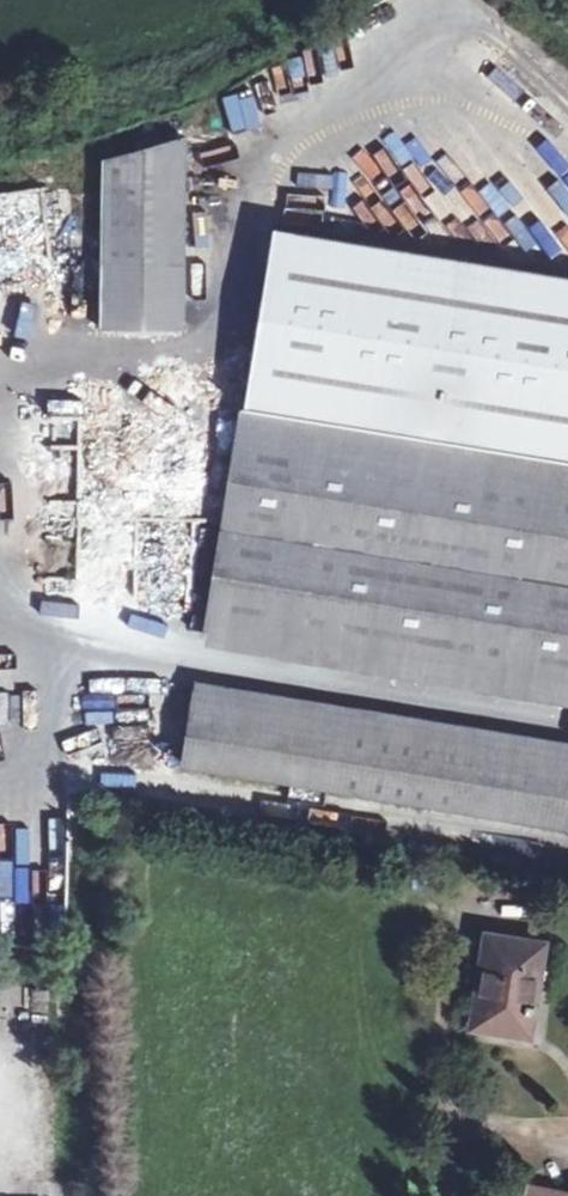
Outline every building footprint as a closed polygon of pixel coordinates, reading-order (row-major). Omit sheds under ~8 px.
[(189,161),(224,159),(223,143),(188,146),(189,161)] [(92,161),(96,279),(93,341),(172,339),(175,144),(92,161)] [(264,242),(215,536),(305,552),(288,646),(567,693),(567,291),(264,242)] [(96,279),(54,280),(53,341),(93,341),(96,279)] [(215,536),(199,631),(288,646),(305,552),(215,536)] [(288,646),(199,631),(196,652),(567,715),(567,693),(288,646)] [(191,690),(188,709),(562,773),(566,752),(191,690)] [(562,773),(188,709),(178,771),(552,833),(562,773)] [(464,1037),(520,1049),(539,959),(483,947),(464,1037)]
